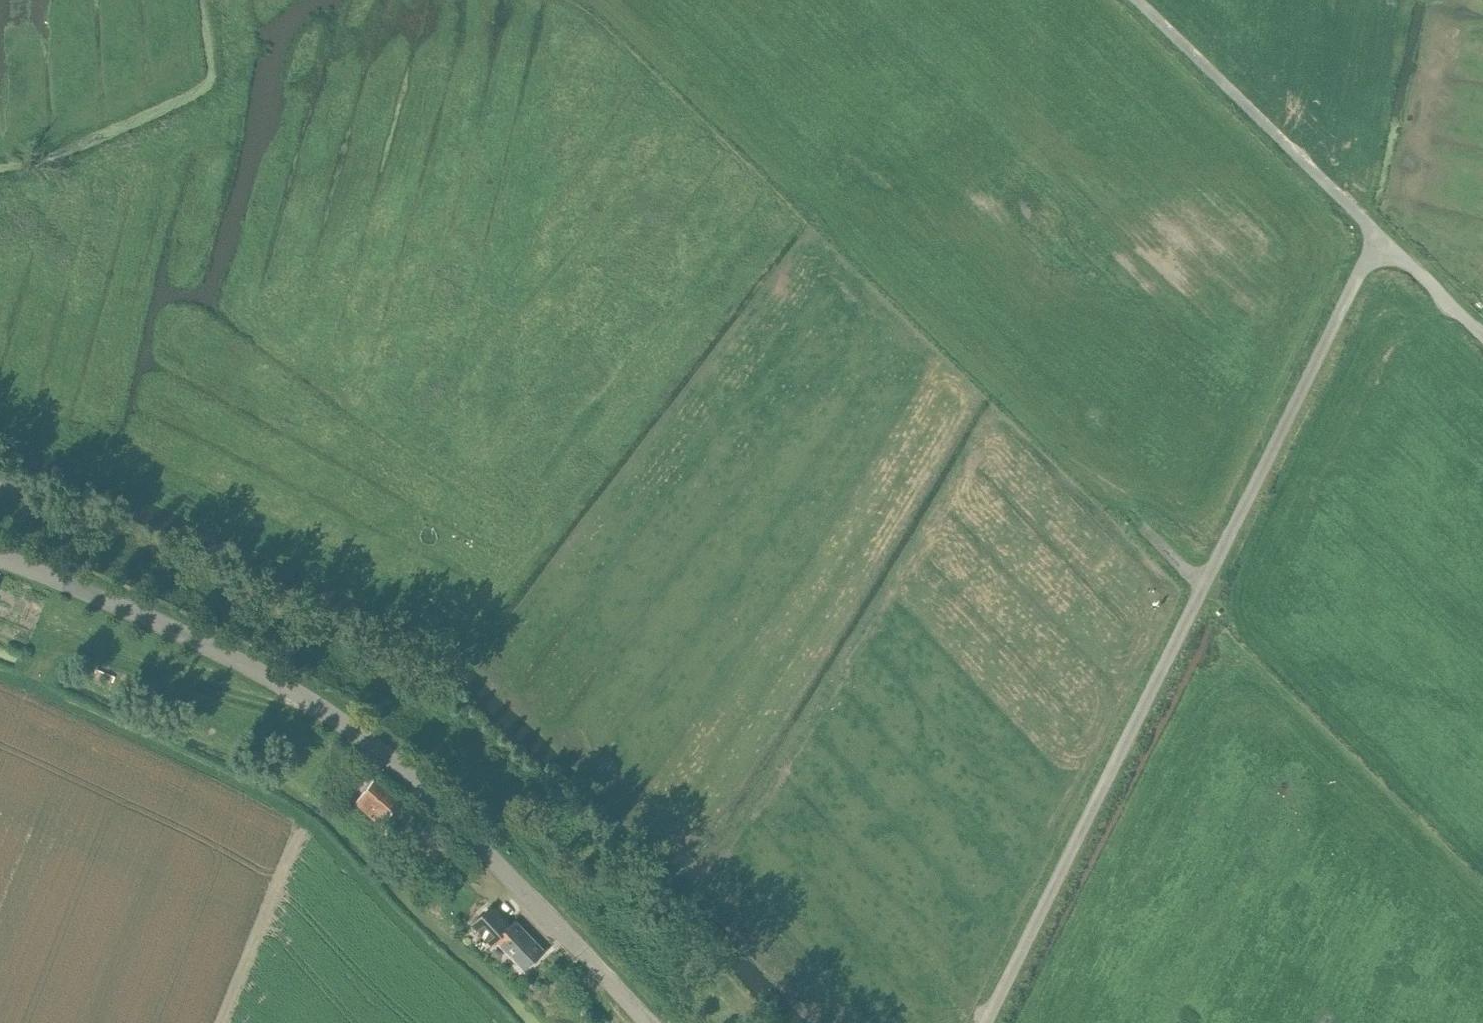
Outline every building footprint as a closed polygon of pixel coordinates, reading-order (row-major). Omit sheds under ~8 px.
[(96,668),(93,674),(111,682),(114,676),(96,668)] [(380,825),(381,824),(400,801),(375,779),(354,803),(380,825)] [(341,800),(335,807),(342,813),(348,806),(341,800)] [(524,969),(544,950),(514,919),(509,924),(490,905),(471,923),(492,944),(495,940),(524,969)]
